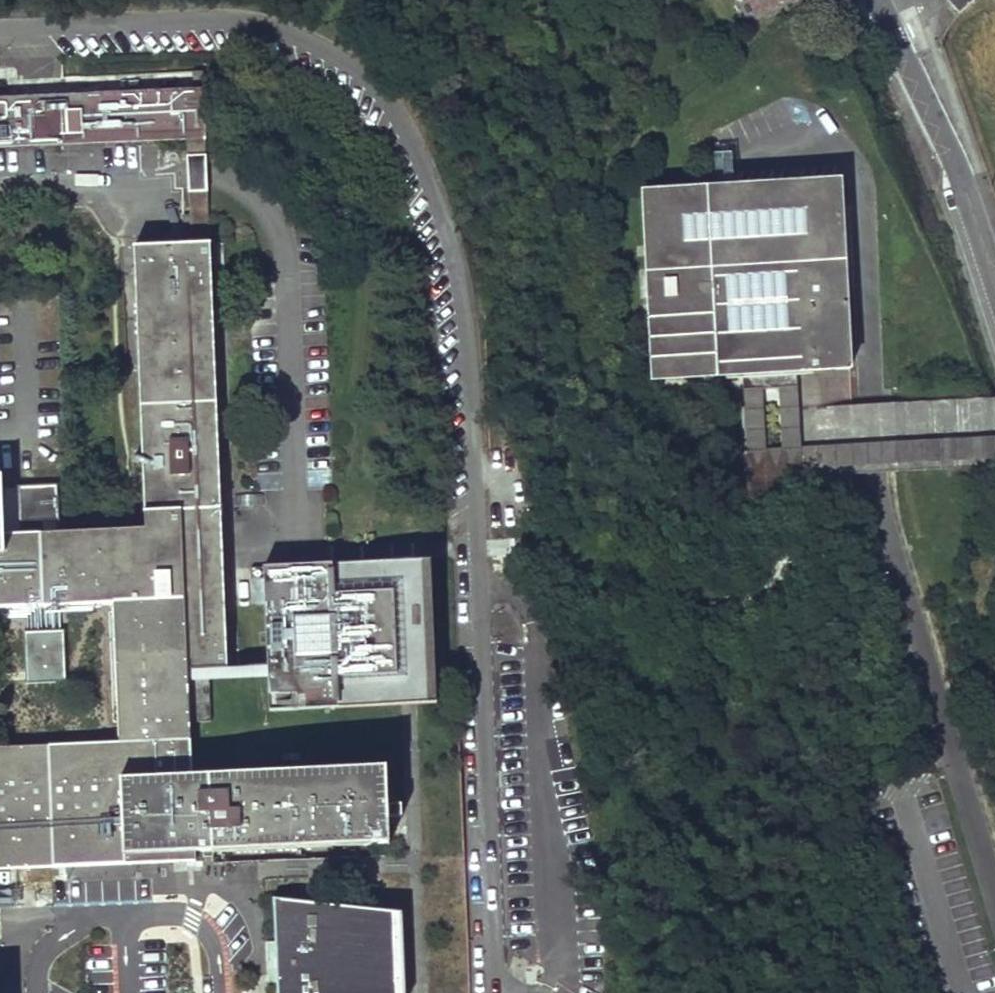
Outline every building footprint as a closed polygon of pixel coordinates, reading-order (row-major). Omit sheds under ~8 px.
[(756,11),(780,0),(751,0),(756,11)] [(959,12),(972,0),(948,0),(959,12)] [(844,185),(648,193),(658,378),(751,374),(854,369),(844,185)] [(209,234),(207,197),(188,198),(190,235),(209,234)] [(213,255),(213,248),(139,247),(139,255),(213,255)] [(133,871),(126,797),(125,749),(0,754),(0,870),(133,871)] [(275,911),(279,992),(409,992),(407,929),(275,911)]
